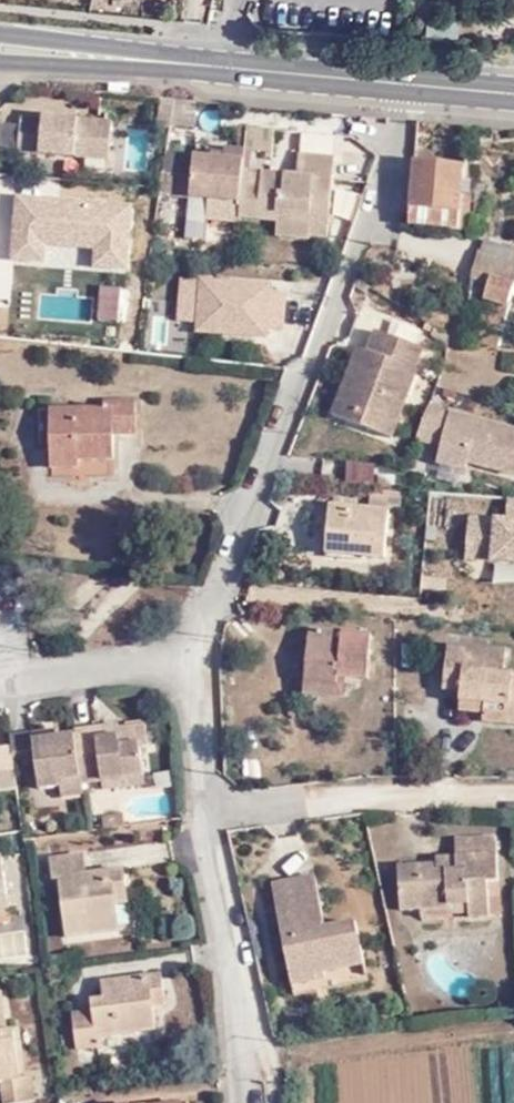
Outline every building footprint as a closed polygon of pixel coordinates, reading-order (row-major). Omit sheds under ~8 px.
[(47,121),(24,119),(21,155),(112,163),(116,125),(82,122),(82,120),(47,117),(47,121)] [(275,156),(277,138),(248,135),(246,154),(275,156)] [(225,157),(224,168),(194,164),(164,162),(161,197),(233,204),(240,205),(239,219),(278,223),(279,216),(312,219),(330,220),(337,158),(301,154),(298,175),(244,169),(245,158),(225,157)] [(224,168),(225,158),(195,155),(194,164),(224,168)] [(467,166),(418,162),(413,224),(463,227),(466,179),(467,166)] [(476,180),(466,179),(463,227),(477,229),(479,211),(473,210),(476,180)] [(340,187),(334,213),(352,217),(358,191),(340,187)] [(240,205),(233,204),(232,218),(239,219),(240,205)] [(312,219),(279,216),(278,223),(277,237),(310,240),(310,237),(328,239),(330,220),(312,219)] [(483,253),(497,257),(495,261),(513,267),(513,246),(489,239),(487,243),(483,253)] [(513,289),(513,267),(495,261),(497,257),(483,253),(481,252),(475,272),(475,296),(508,307),(508,304),(513,289)] [(176,331),(196,333),(200,291),(180,289),(176,331)] [(268,297),(200,291),(196,333),(231,336),(230,345),(263,348),(264,340),(282,342),(285,306),(267,304),(268,297)] [(508,307),(475,296),(471,307),(478,309),(470,334),(480,337),(479,343),(494,348),(508,307)] [(451,335),(432,322),(429,327),(436,331),(436,335),(450,344),(451,335)] [(351,397),(344,394),(335,413),(393,437),(408,401),(417,380),(421,371),(419,368),(427,348),(382,330),(374,350),(364,346),(348,382),(355,386),(351,397)] [(195,341),(230,345),(231,336),(196,333),(195,341)] [(431,386),(417,380),(408,401),(423,407),(431,386)] [(348,383),(344,394),(351,397),(355,386),(348,383)] [(52,468),(80,468),(80,460),(114,460),(115,435),(135,434),(134,400),(105,401),(105,407),(53,407),(52,468)] [(430,406),(417,438),(443,445),(439,462),(469,469),(471,462),(513,473),(513,428),(430,406)] [(345,478),(374,480),(375,462),(346,460),(345,478)] [(370,504),(400,506),(401,491),(371,489),(370,504)] [(464,514),(465,558),(513,557),(513,496),(505,496),(506,514),(464,514)] [(327,553),(384,559),(388,508),(332,503),(327,553)] [(309,632),(305,681),(337,683),(338,679),(344,679),(368,680),(372,638),(309,632)] [(509,724),(512,706),(513,707),(513,674),(505,673),(507,653),(449,647),(445,689),(463,691),(462,701),(487,704),(486,714),(484,722),(509,724)] [(343,700),(344,679),(338,679),(337,683),(305,681),(303,696),(343,700)] [(461,710),(486,714),(487,704),(462,701),(461,710)] [(124,730),(103,734),(104,744),(124,742),(123,735),(125,735),(124,730)] [(39,739),(16,742),(18,752),(20,771),(42,769),(45,795),(66,793),(65,786),(87,784),(88,790),(108,788),(150,783),(147,754),(154,753),(152,731),(125,735),(123,735),(124,742),(104,744),(103,734),(81,736),(81,741),(62,743),(40,745),(39,739)] [(62,736),(39,739),(40,745),(62,743),(62,736)] [(20,771),(18,752),(0,754),(0,796),(23,794),(20,771)] [(151,791),(150,783),(108,788),(110,796),(151,791)] [(89,800),(88,790),(87,784),(65,786),(66,793),(66,803),(89,800)] [(103,823),(105,835),(127,832),(126,820),(103,823)] [(422,864),(398,866),(401,913),(448,910),(448,906),(469,905),(469,915),(470,920),(491,918),(489,882),(499,882),(496,838),(457,841),(458,856),(458,864),(437,865),(421,867),(422,864)] [(437,857),(437,865),(458,864),(458,856),(437,857)] [(123,899),(134,897),(130,874),(93,879),(90,861),(59,865),(62,886),(68,885),(75,943),(128,936),(124,910),(123,899)] [(13,912),(12,900),(7,862),(0,863),(0,913),(13,912)] [(316,875),(272,884),(279,916),(293,986),(317,981),(316,975),(325,973),(364,966),(356,923),(326,929),(316,875)] [(135,909),(134,897),(123,899),(124,910),(135,909)] [(469,905),(448,906),(448,910),(448,916),(469,915),(469,905)] [(16,933),(0,934),(0,966),(39,963),(36,914),(15,915),(16,933)] [(316,975),(317,981),(327,979),(325,973),(316,975)] [(157,1001),(170,1000),(167,979),(108,987),(110,1004),(97,1006),(97,1017),(78,1020),(82,1052),(104,1050),(102,1040),(160,1033),(157,1011),(157,1001)] [(8,1102),(41,1102),(38,1080),(25,1081),(19,1036),(12,1036),(7,998),(0,999),(0,1086),(7,1085),(8,1102)] [(170,1009),(170,1000),(157,1001),(157,1011),(170,1009)]
